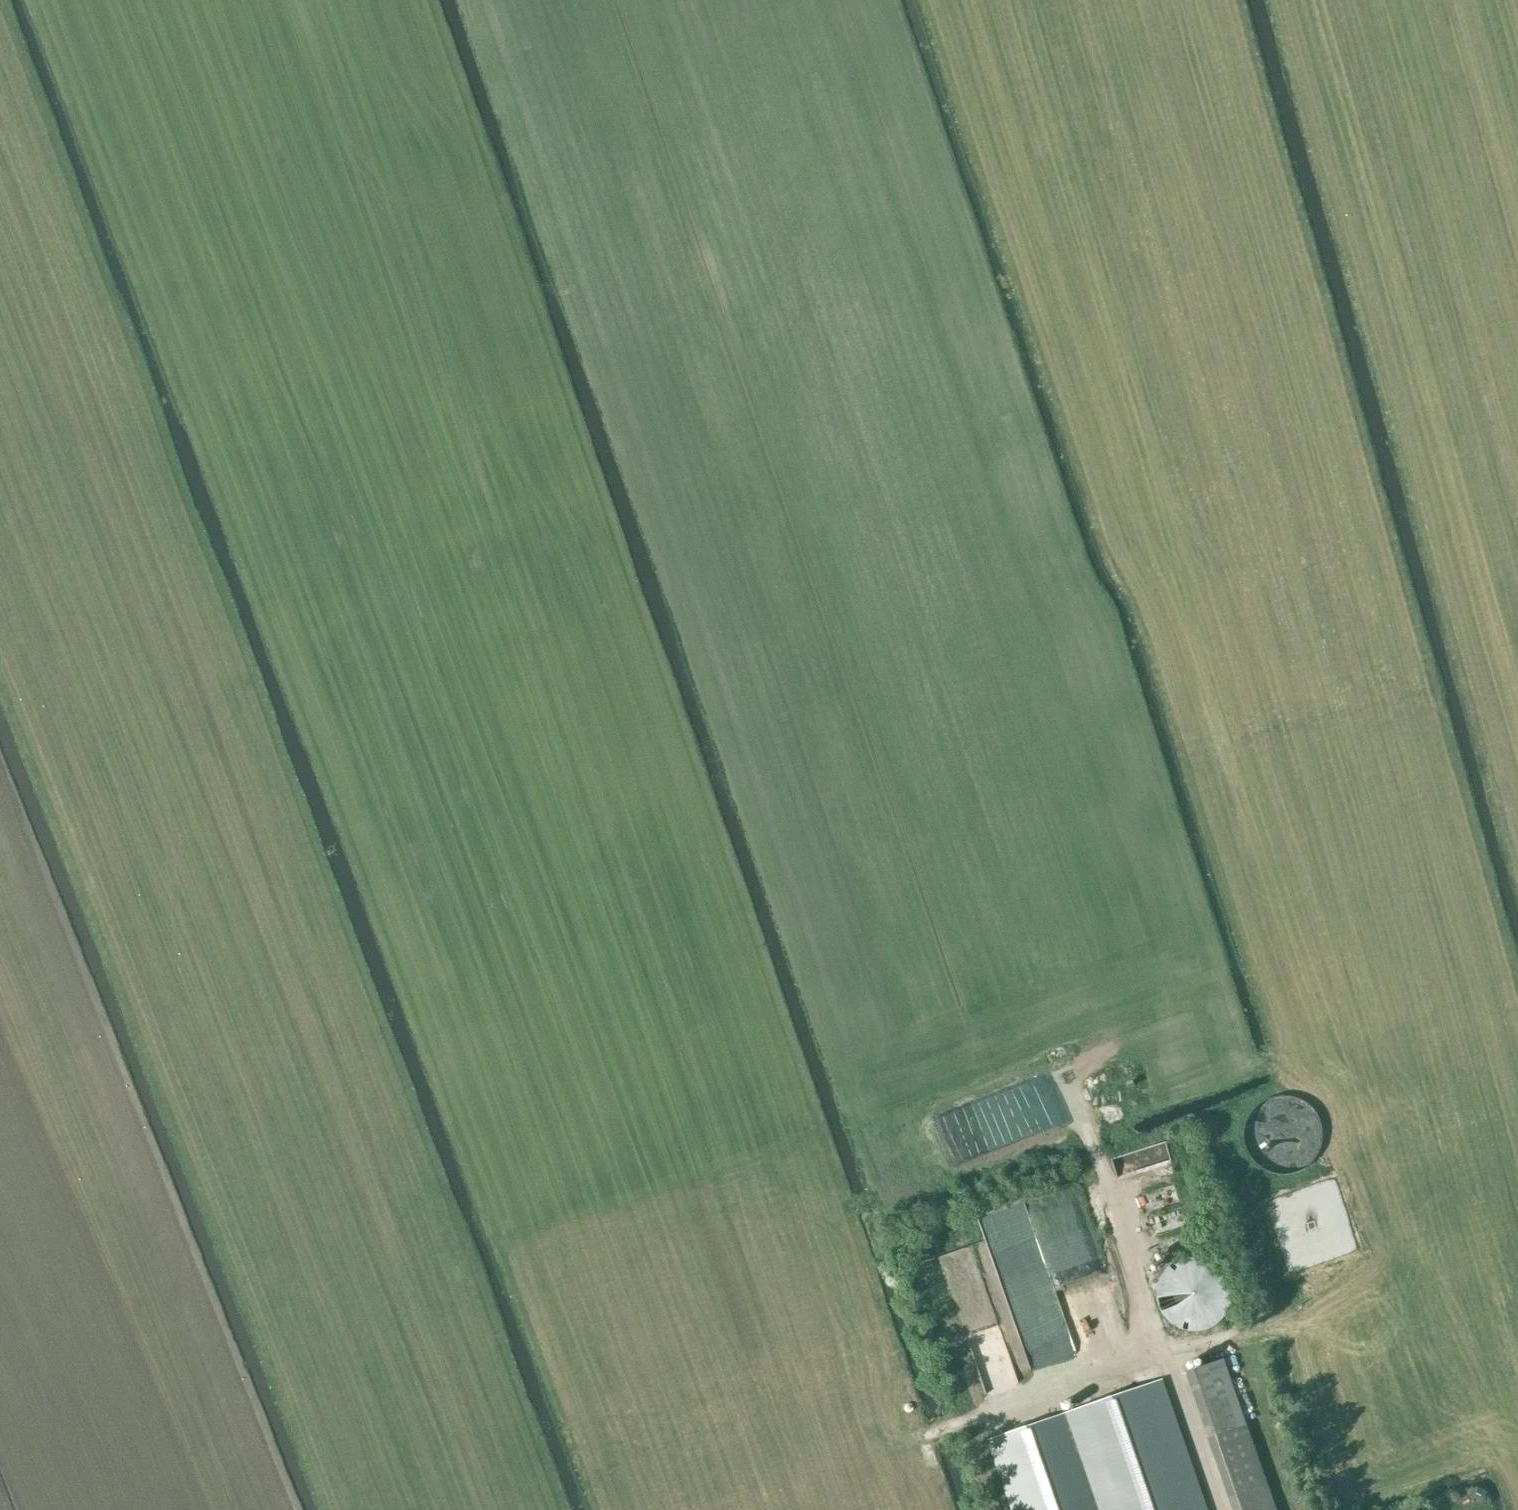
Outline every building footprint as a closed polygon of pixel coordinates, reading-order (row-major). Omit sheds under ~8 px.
[(1099,1162),(1106,1188),(1128,1182),(1126,1173),(1173,1160),(1168,1143),(1099,1162)] [(973,1245),(986,1288),(1041,1272),(1029,1229),(973,1245)] [(1168,1265),(1165,1268),(1162,1272),(1160,1276),(1158,1280),(1156,1285),(1156,1290),(1156,1296),(1156,1301),(1158,1307),(1161,1313),(1165,1318),(1169,1323),(1174,1326),(1179,1329),(1184,1331),(1191,1332),(1197,1332),(1202,1331),(1207,1330),(1213,1328),(1217,1325),(1221,1322),(1225,1318),(1227,1315),(1229,1310),(1231,1307),(1232,1302),(1233,1296),(1233,1293),(1233,1288),(1232,1282),(1230,1277),(1227,1272),(1224,1269),(1221,1265),(1218,1263),(1215,1260),(1211,1258),(1208,1257),(1205,1256),(1201,1255),(1197,1255),(1194,1255),(1190,1255),(1186,1255),(1182,1257),(1177,1259),(1172,1261),(1168,1265)] [(1186,1372),(1234,1509),(1277,1509),(1226,1358),(1186,1372)] [(1159,1381),(992,1439),(1016,1509),(1204,1509),(1159,1381)]
